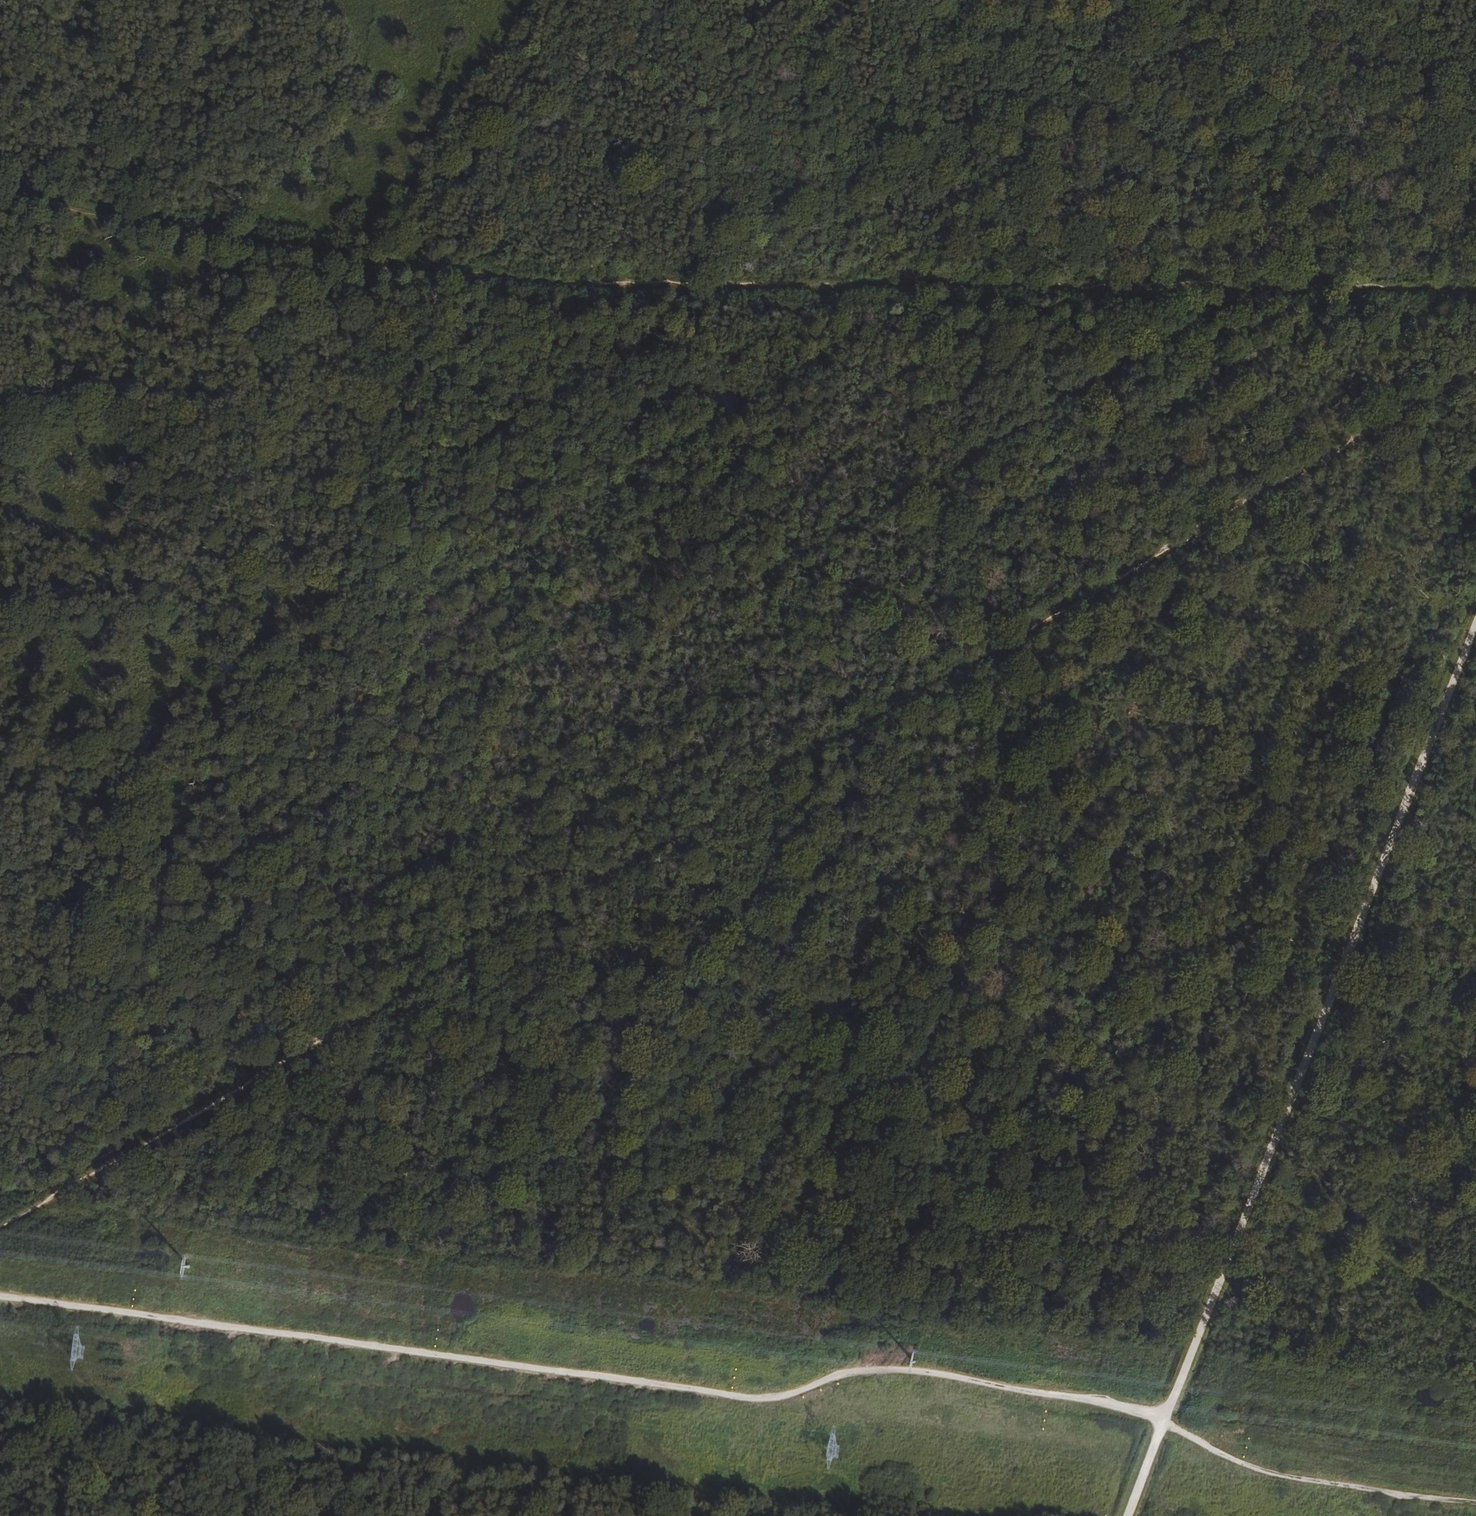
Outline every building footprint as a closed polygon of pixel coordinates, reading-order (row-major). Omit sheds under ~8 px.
[(839,1445),(827,1443),(826,1456),(837,1458),(839,1445)]
